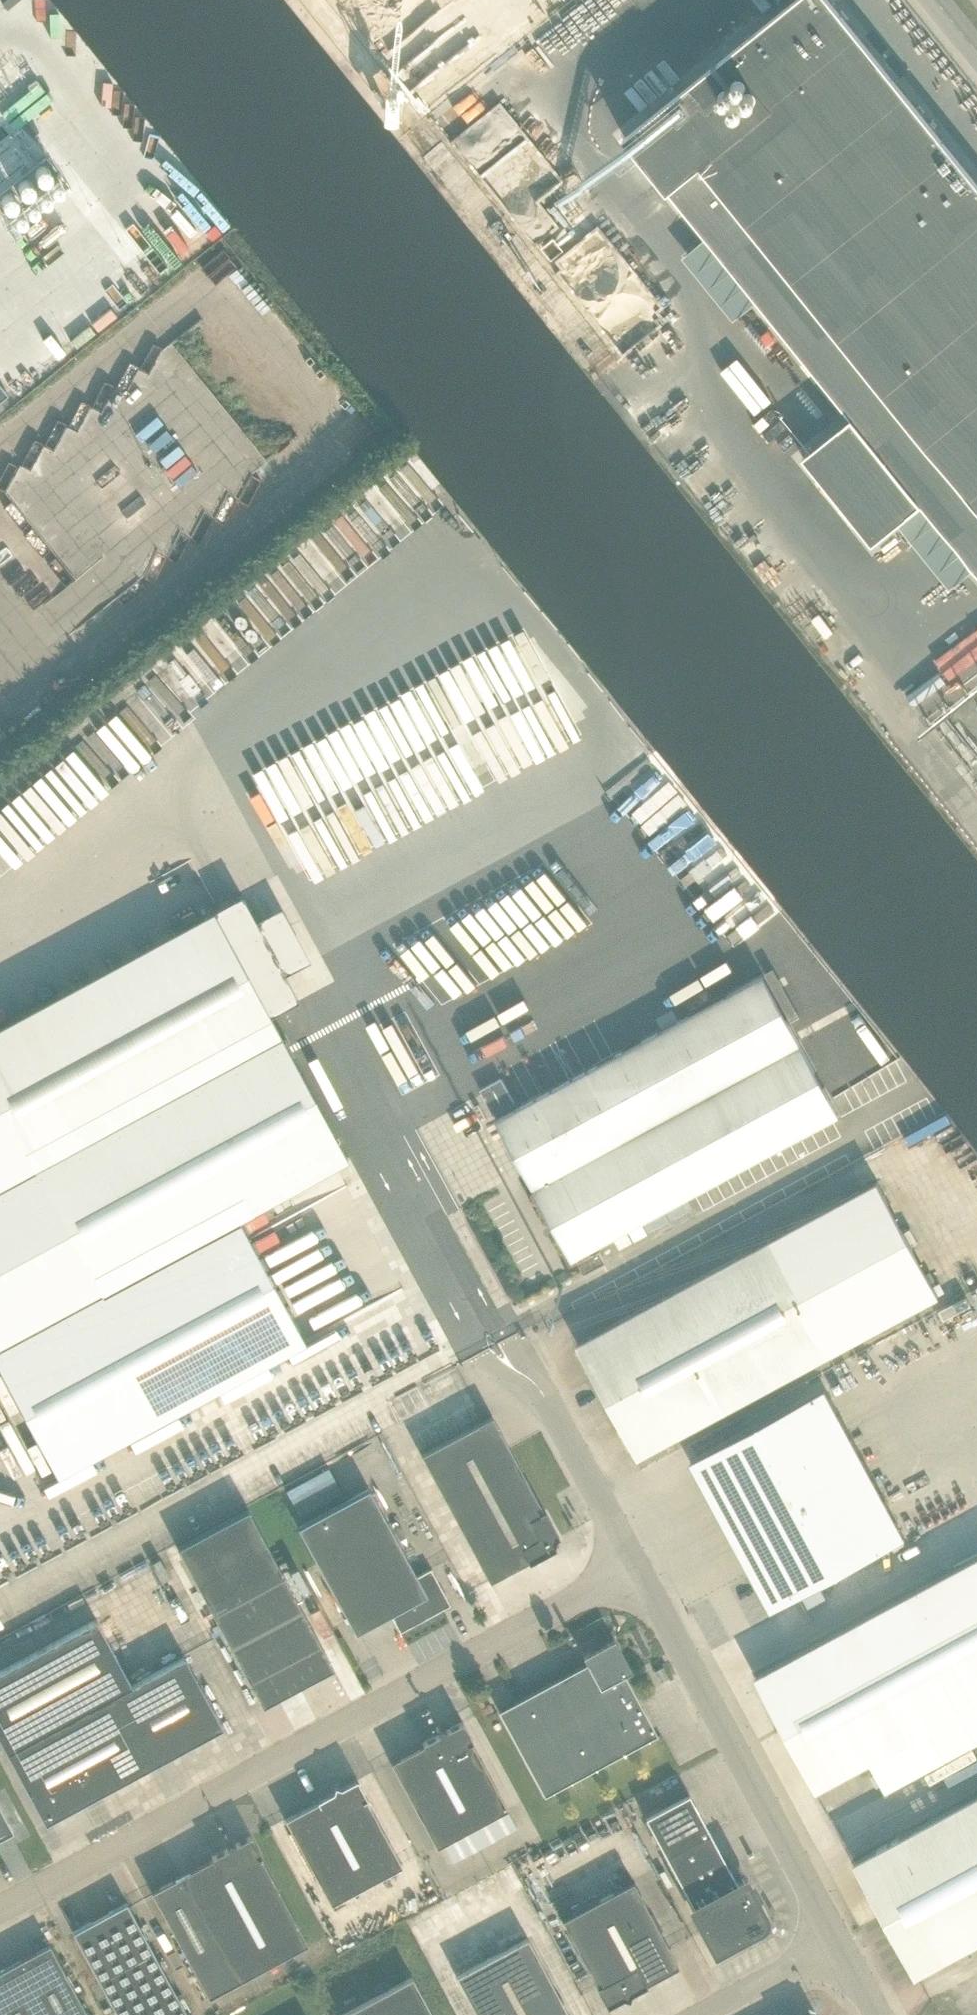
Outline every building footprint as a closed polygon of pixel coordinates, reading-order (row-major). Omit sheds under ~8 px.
[(459,5),(481,33),(479,16),(481,15),(495,13),(499,18),(510,16),(517,11),(521,15),(551,11),(552,10),(544,0),(511,0),(513,10),(503,11),(495,1),(494,0),(466,0),(459,5)] [(924,113),(832,0),(791,0),(624,135),(852,417),(803,456),(874,544),(923,504),(976,571),(976,179),(924,113)] [(407,95),(484,39),(462,10),(385,66),(407,95)] [(0,1026),(0,1367),(55,1469),(302,1336),(236,1212),(345,1154),(280,1034),(271,1017),(299,1001),(241,896),(0,1026)] [(281,909),(255,923),(284,975),(309,961),(281,909)] [(574,1259),(804,1135),(839,1116),(762,975),(497,1118),(554,1223),(551,1225),(557,1235),(559,1233),(574,1259)] [(878,1182),(578,1343),(639,1457),(939,1295),(878,1182)] [(824,1388),(690,1461),(771,1611),(801,1594),(819,1585),(905,1538),(824,1388)] [(544,1510),(493,1416),(422,1454),(490,1581),(528,1561),(529,1562),(556,1548),(560,1537),(545,1510),(544,1510)] [(331,1472),(287,1493),(300,1521),(345,1499),(331,1472)] [(417,1576),(370,1488),(299,1527),(356,1633),(391,1614),(401,1632),(443,1609),(442,1606),(444,1598),(447,1597),(431,1568),(417,1576)] [(264,1706),(335,1667),(248,1509),(178,1547),(264,1706)] [(887,1790),(976,1742),(976,1558),(757,1676),(818,1790),(871,1761),(877,1772),(872,1775),(878,1786),(883,1783),(887,1790)] [(819,1585),(801,1594),(808,1607),(826,1597),(819,1585)] [(46,1823),(224,1727),(185,1656),(132,1685),(97,1620),(0,1672),(0,1738),(46,1823)] [(587,1663),(499,1710),(545,1795),(658,1734),(625,1674),(632,1670),(615,1639),(583,1656),(587,1663)] [(424,1744),(391,1762),(437,1847),(508,1809),(472,1742),(473,1741),(463,1721),(447,1730),(441,1728),(439,1734),(423,1743),(424,1744)] [(366,1799),(368,1798),(357,1778),(341,1787),(335,1785),(334,1791),(318,1800),(318,1801),(286,1819),(332,1904),(402,1865),(366,1799)] [(689,1794),(646,1817),(660,1844),(672,1865),(704,1926),(715,1947),(713,1948),(713,1949),(759,1925),(762,1922),(763,1917),(762,1913),(750,1890),(743,1893),(689,1794)] [(976,1942),(976,1795),(855,1861),(917,1975),(976,1942)] [(14,1831),(0,1806),(0,1839),(14,1831)] [(230,1842),(228,1848),(212,1857),(213,1858),(152,1891),(210,1997),(308,1944),(261,1856),(262,1855),(252,1835),(236,1844),(230,1842)] [(633,1881),(562,1919),(598,1986),(597,1987),(607,2006),(624,1998),(629,1999),(631,1994),(647,1985),(646,1983),(679,1966),(633,1881)] [(119,2014),(188,2014),(127,1902),(74,1931),(119,2014)] [(457,1976),(478,2014),(570,2014),(528,1938),(457,1976)] [(0,1971),(0,2014),(89,2014),(50,1944),(0,1971)] [(413,1977),(342,2014),(434,2014),(413,1977)]
